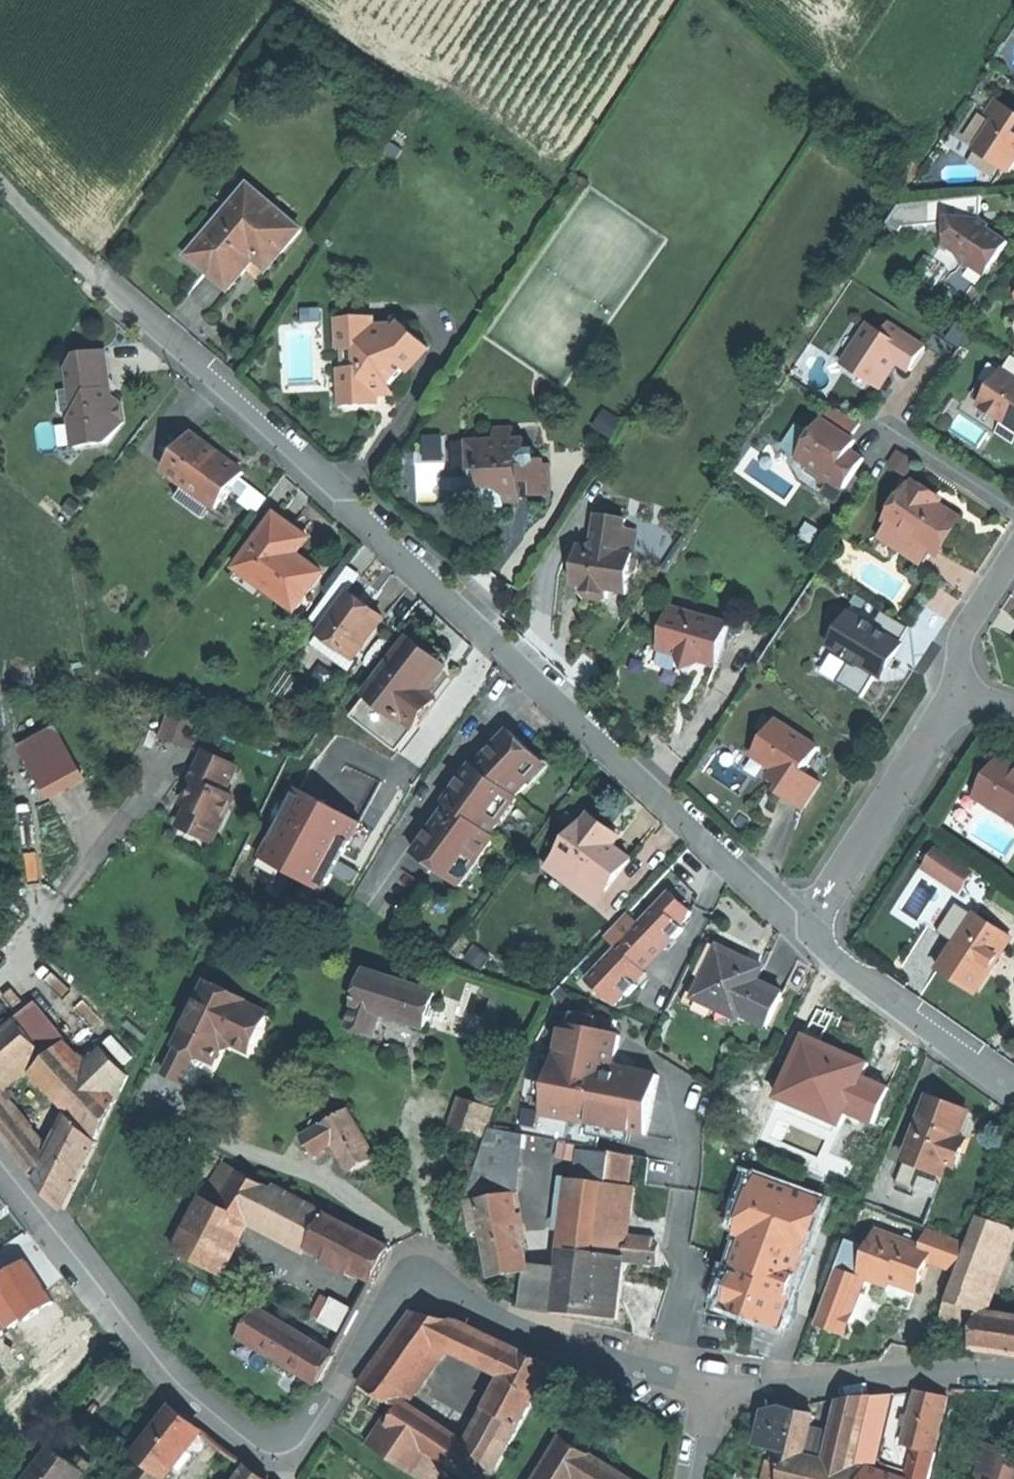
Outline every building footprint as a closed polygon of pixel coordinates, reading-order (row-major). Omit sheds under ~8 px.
[(989,113),(998,119),(1006,107),(997,101),(989,113)] [(1009,169),(1013,162),(1013,112),(1006,107),(998,119),(990,130),(978,148),(1009,169)] [(1003,179),(1009,169),(978,148),(990,130),(981,124),(963,152),(1003,179)] [(214,274),(232,289),(256,259),(270,242),(282,252),(298,232),(246,190),(192,257),(214,274)] [(985,282),(1010,242),(996,233),(979,223),(981,220),(950,219),(949,246),(959,253),(964,269),(985,282)] [(268,269),(282,252),(270,242),(256,259),(268,269)] [(375,318),(355,319),(356,349),(349,349),(349,360),(350,369),(343,369),(344,407),(377,406),(376,387),(394,386),(404,374),(410,373),(431,350),(405,327),(376,328),(375,318)] [(342,349),(349,349),(356,349),(355,319),(341,319),(342,349)] [(842,365),(880,389),(886,379),(892,370),(888,367),(893,359),(912,371),(926,348),(888,324),(881,334),(867,326),(842,365)] [(102,381),(107,380),(103,351),(87,353),(73,355),(64,365),(68,386),(82,384),(102,381)] [(1004,372),(1013,378),(1013,357),(1004,372)] [(1006,419),(1004,422),(986,410),(997,393),(993,390),(1004,372),(991,364),(961,409),(988,427),(1013,444),(1013,424),(1006,419)] [(1004,372),(993,390),(997,393),(986,410),(1004,422),(1006,419),(1013,424),(1013,378),(1004,372)] [(104,394),(102,381),(82,384),(85,398),(68,414),(73,447),(105,442),(114,424),(123,423),(119,399),(104,394)] [(814,435),(799,457),(808,464),(807,476),(827,489),(833,481),(844,488),(864,459),(846,446),(853,436),(861,424),(834,406),(814,435)] [(833,505),(844,488),(833,481),(827,489),(807,476),(808,464),(799,457),(814,435),(804,425),(780,444),(797,480),(833,505)] [(501,443),(481,444),(482,471),(497,471),(498,492),(492,492),(494,524),(511,523),(511,516),(518,516),(518,505),(531,504),(530,484),(539,484),(540,497),(555,497),(554,465),(548,466),(547,456),(538,457),(538,445),(529,446),(529,439),(517,440),(516,429),(501,429),(501,443)] [(191,432),(166,468),(186,483),(211,501),(216,505),(234,480),(239,473),(242,469),(218,452),(191,432)] [(483,493),(492,492),(498,492),(497,471),(482,471),(483,482),(483,493)] [(268,493),(239,473),(234,480),(246,489),(242,494),(259,507),(268,493)] [(203,512),(211,501),(186,483),(178,494),(203,512)] [(891,524),(935,553),(946,537),(959,517),(931,499),(933,496),(914,483),(888,522),(891,524)] [(235,562),(269,587),(295,553),(302,543),(285,531),(291,523),(283,517),(274,510),(235,562)] [(628,520),(598,519),(596,550),(582,550),(581,558),(574,558),(573,568),(573,579),(578,579),(578,588),(583,588),(582,594),(587,602),(612,603),(612,594),(633,595),(634,572),(639,572),(641,531),(628,530),(628,520)] [(308,536),(291,523),(285,531),(302,543),(308,536)] [(925,568),(935,553),(891,524),(881,539),(925,568)] [(320,572),(295,553),(269,587),(295,606),(320,572)] [(262,596),(269,587),(235,562),(228,571),(262,596)] [(320,628),(355,652),(381,613),(367,603),(347,589),(320,628)] [(847,607),(830,648),(851,656),(841,682),(868,693),(876,673),(889,678),(905,638),(901,636),(906,622),(883,613),(880,620),(847,607)] [(663,624),(671,625),(673,613),(666,611),(663,624)] [(714,621),(673,613),(671,625),(666,647),(675,649),(686,651),(684,660),(691,667),(701,664),(702,658),(707,659),(709,650),(714,621)] [(728,624),(714,621),(709,650),(723,652),(728,624)] [(346,665),(355,652),(320,628),(312,641),(346,665)] [(398,718),(410,727),(434,695),(426,689),(445,664),(427,651),(409,637),(365,693),(398,718)] [(351,712),(384,737),(398,718),(365,693),(351,712)] [(395,746),(410,727),(398,718),(384,737),(395,746)] [(194,728),(170,719),(161,744),(185,752),(194,728)] [(821,749),(778,723),(755,759),(768,767),(779,774),(774,782),(784,789),(780,796),(788,801),(805,774),(821,749)] [(410,856),(447,882),(466,855),(474,861),(484,847),(490,838),(486,836),(492,826),(484,820),(503,793),(510,798),(530,775),(524,769),(533,759),(502,731),(469,769),(467,768),(440,806),(442,807),(434,818),(436,820),(410,856)] [(25,757),(50,782),(75,758),(50,733),(25,757)] [(236,764),(203,749),(190,777),(195,779),(187,796),(189,804),(181,823),(200,832),(203,826),(217,832),(234,795),(224,790),(236,764)] [(1013,823),(1013,766),(1013,765),(1013,756),(1007,761),(1003,758),(977,800),(1013,823)] [(823,785),(805,774),(788,801),(806,812),(823,785)] [(328,892),(362,816),(292,786),(259,862),(328,892)] [(512,799),(510,798),(503,793),(484,820),(492,826),(512,799)] [(583,815),(577,824),(594,837),(600,828),(583,815)] [(209,851),(214,838),(200,832),(181,823),(175,836),(209,851)] [(577,824),(575,823),(552,855),(557,858),(597,887),(602,891),(625,859),(606,845),(594,837),(577,824)] [(214,838),(217,832),(203,826),(200,832),(214,838)] [(606,832),(600,828),(594,837),(606,845),(612,836),(606,832)] [(455,888),(474,861),(466,855),(447,882),(455,888)] [(943,855),(935,867),(966,889),(975,876),(943,855)] [(590,897),(597,887),(557,858),(550,868),(590,897)] [(927,935),(955,953),(976,919),(980,912),(953,894),(927,935)] [(1011,942),(976,919),(955,953),(942,972),(962,984),(977,994),(1011,942)] [(709,1016),(713,1007),(692,998),(710,959),(718,963),(724,950),(727,945),(710,937),(679,1002),(709,1016)] [(463,960),(477,970),(486,958),(471,947),(463,960)] [(739,957),(724,950),(718,963),(710,959),(692,998),(713,1007),(736,1018),(738,1013),(764,1025),(780,992),(753,980),(756,973),(748,969),(751,963),(739,957)] [(423,1029),(433,996),(427,994),(397,985),(361,975),(344,1031),(370,1039),(377,1016),(398,1022),(423,1029)] [(399,979),(397,985),(427,994),(429,988),(399,979)] [(559,985),(528,1048),(638,1067),(666,1008),(559,985)] [(210,1066),(213,1067),(220,1051),(219,1046),(231,1042),(232,1046),(247,1053),(264,1017),(241,1006),(241,1004),(204,987),(195,1005),(193,1004),(181,1030),(183,1031),(174,1049),(177,1050),(193,1058),(210,1066)] [(28,1070),(76,1120),(72,1124),(94,1146),(125,1082),(101,1053),(81,1073),(30,1015),(0,1039),(0,1093),(28,1070)] [(814,1112),(817,1104),(797,1096),(813,1056),(822,1060),(827,1046),(830,1040),(813,1033),(786,1101),(814,1112)] [(115,1034),(106,1043),(126,1063),(135,1055),(115,1034)] [(840,1051),(827,1046),(822,1060),(813,1056),(797,1096),(817,1104),(842,1114),(844,1109),(871,1120),(885,1086),(858,1075),(861,1068),(852,1064),(855,1058),(840,1051)] [(501,1103),(613,1121),(638,1067),(528,1048),(501,1103)] [(181,1085),(193,1058),(177,1050),(164,1077),(181,1085)] [(198,1093),(210,1066),(193,1058),(181,1085),(198,1093)] [(949,1101),(927,1093),(906,1151),(945,1166),(947,1161),(955,1164),(963,1144),(955,1141),(958,1133),(967,1108),(949,1101)] [(459,1098),(449,1128),(482,1139),(492,1109),(459,1098)] [(38,1187),(48,1166),(0,1107),(0,1140),(9,1151),(38,1187)] [(485,1142),(465,1203),(513,1194),(513,1148),(515,1148),(519,1114),(497,1110),(489,1143),(485,1142)] [(345,1112),(299,1139),(311,1158),(331,1147),(348,1175),(361,1167),(373,1160),(345,1112)] [(38,1187),(64,1215),(96,1148),(94,1146),(72,1124),(70,1123),(48,1166),(38,1187)] [(430,1183),(463,1194),(482,1139),(449,1128),(430,1183)] [(587,1129),(585,1152),(610,1155),(612,1133),(613,1132),(587,1129)] [(610,1155),(607,1185),(627,1187),(632,1137),(612,1133),(610,1155)] [(966,1136),(958,1133),(955,1141),(963,1144),(966,1136)] [(580,1151),(577,1181),(607,1185),(610,1155),(585,1152),(580,1151)] [(943,1173),(945,1166),(906,1151),(903,1158),(943,1173)] [(935,1195),(943,1173),(903,1158),(895,1181),(935,1195)] [(222,1167),(202,1202),(215,1208),(234,1173),(222,1167)] [(255,1224),(309,1251),(325,1218),(326,1217),(273,1190),(271,1194),(234,1173),(215,1208),(202,1202),(175,1256),(220,1279),(249,1224),(254,1227),(255,1224)] [(822,1201),(755,1178),(746,1204),(749,1205),(739,1235),(743,1236),(732,1266),(736,1267),(722,1308),(749,1317),(751,1311),(764,1315),(781,1321),(798,1270),(795,1269),(800,1257),(803,1258),(822,1201)] [(577,1181),(568,1261),(598,1264),(599,1264),(601,1254),(602,1243),(602,1242),(601,1242),(607,1185),(577,1181)] [(627,1187),(607,1185),(601,1242),(602,1242),(602,1243),(625,1246),(626,1237),(631,1187),(627,1187)] [(513,1194),(465,1203),(471,1233),(483,1231),(492,1278),(526,1272),(528,1271),(527,1266),(513,1194)] [(983,1205),(990,1208),(992,1202),(984,1199),(983,1205)] [(980,1309),(1010,1223),(976,1212),(966,1240),(957,1267),(938,1319),(974,1330),(971,1344),(1010,1349),(1013,1349),(1013,1313),(980,1309)] [(309,1251),(373,1284),(382,1266),(390,1251),(325,1218),(309,1251)] [(926,1256),(957,1267),(966,1240),(929,1227),(921,1248),(875,1231),(870,1247),(869,1249),(872,1250),(863,1275),(864,1276),(885,1283),(887,1278),(900,1282),(915,1287),(926,1256)] [(626,1237),(625,1246),(623,1257),(623,1260),(653,1263),(656,1243),(651,1240),(626,1237)] [(844,1333),(864,1276),(863,1275),(872,1250),(869,1249),(870,1247),(845,1239),(815,1323),(844,1333)] [(602,1243),(601,1254),(623,1257),(625,1246),(602,1243)] [(592,1317),(617,1319),(623,1260),(623,1257),(601,1254),(599,1264),(598,1264),(592,1317)] [(577,1315),(592,1317),(598,1264),(568,1261),(567,1273),(562,1313),(577,1315)] [(567,1273),(527,1266),(528,1271),(526,1272),(522,1304),(562,1313),(567,1273)] [(318,1387),(334,1359),(312,1346),(261,1314),(259,1317),(220,1285),(204,1310),(239,1341),(230,1355),(268,1379),(277,1364),(318,1387)] [(323,1326),(345,1337),(357,1314),(335,1303),(323,1326)] [(520,1427),(491,1412),(469,1452),(403,1409),(447,1347),(510,1376),(522,1353),(496,1341),(461,1325),(414,1315),(363,1388),(395,1406),(368,1446),(412,1477),(428,1452),(446,1464),(469,1478),(492,1478),(520,1427)] [(334,1359),(345,1337),(323,1326),(312,1346),(334,1359)] [(550,1368),(522,1353),(510,1376),(491,1412),(520,1427),(550,1368)] [(915,1443),(934,1448),(947,1394),(934,1391),(916,1387),(904,1441),(915,1443)] [(873,1393),(868,1421),(884,1424),(891,1391),(873,1393)] [(873,1393),(844,1397),(835,1442),(838,1443),(838,1467),(804,1459),(803,1467),(785,1463),(782,1478),(861,1478),(866,1465),(858,1463),(868,1421),(873,1393)] [(758,1445),(779,1449),(780,1444),(775,1443),(783,1406),(765,1408),(758,1445)] [(779,1449),(776,1461),(785,1463),(803,1467),(804,1459),(814,1413),(799,1410),(783,1406),(775,1443),(780,1444),(779,1449)] [(145,1470),(158,1478),(169,1478),(201,1434),(188,1425),(173,1414),(137,1464),(145,1470)] [(858,1463),(866,1465),(874,1467),(884,1424),(868,1421),(858,1463)] [(562,1436),(537,1478),(632,1478),(562,1436)] [(985,1469),(993,1444),(986,1441),(973,1478),(981,1478),(985,1469)] [(934,1448),(915,1443),(907,1476),(874,1467),(866,1465),(861,1478),(929,1478),(936,1449),(934,1448)] [(993,1444),(985,1469),(996,1473),(994,1478),(1013,1478),(1013,1451),(993,1444)] [(446,1464),(428,1452),(412,1477),(415,1478),(437,1478),(446,1464)] [(69,1468),(53,1456),(35,1478),(83,1478),(69,1468)] [(785,1463),(776,1461),(770,1460),(766,1478),(782,1478),(785,1463)] [(996,1473),(985,1469),(981,1478),(994,1478),(996,1473)] [(145,1470),(138,1478),(158,1478),(145,1470)] [(251,1471),(245,1478),(262,1478),(251,1471)]
